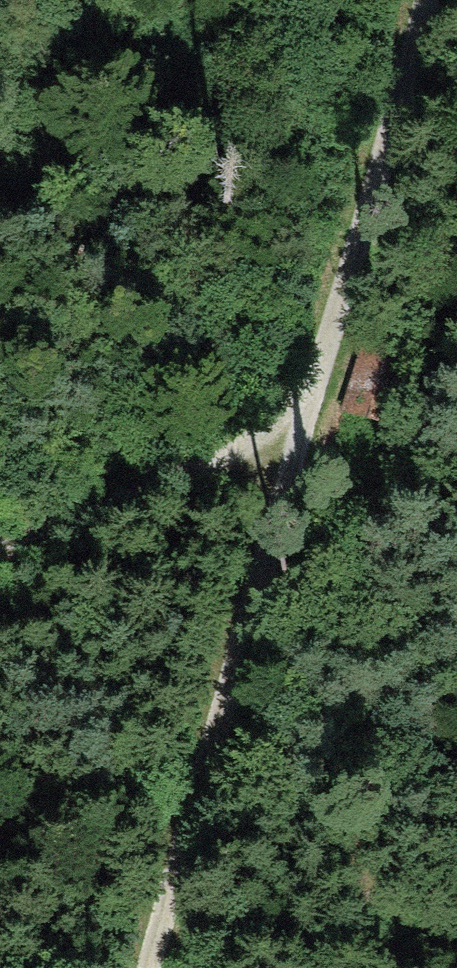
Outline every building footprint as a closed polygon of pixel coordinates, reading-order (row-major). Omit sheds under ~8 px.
[(350,408),(387,419),(402,373),(365,361),(350,408)]
